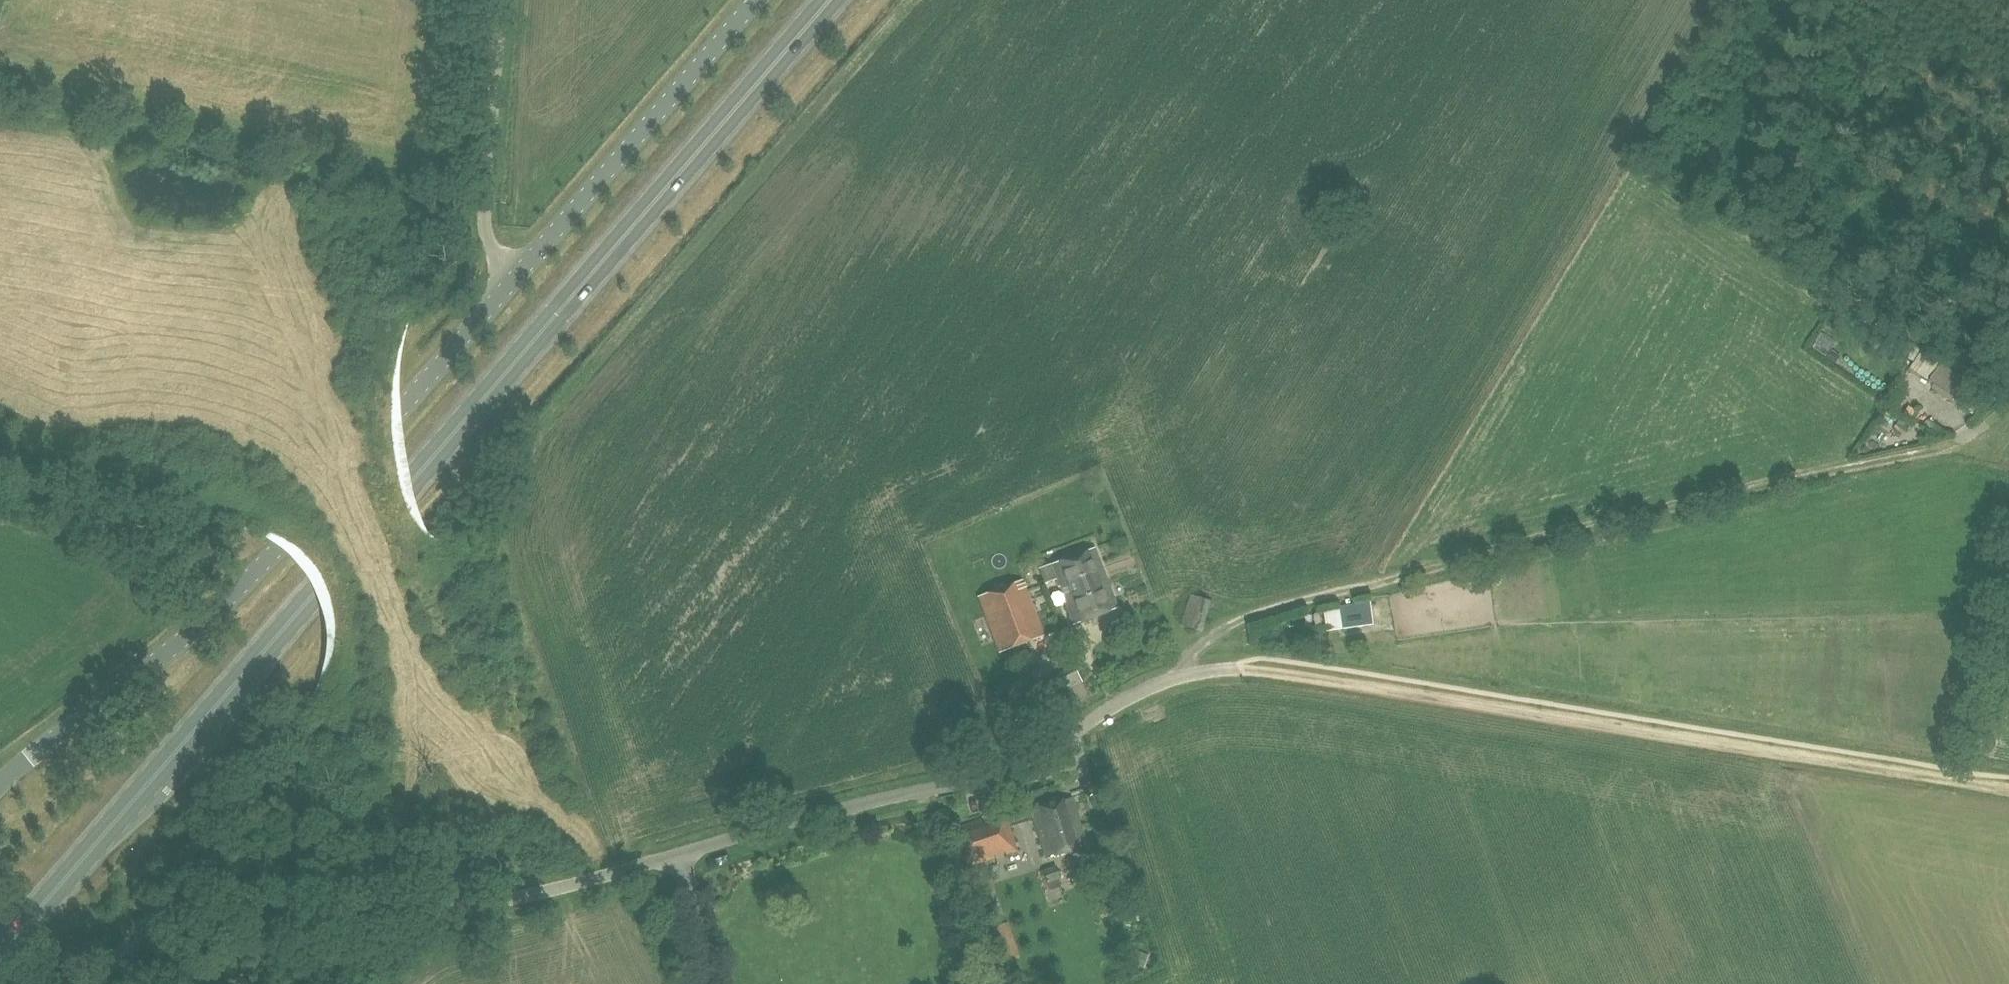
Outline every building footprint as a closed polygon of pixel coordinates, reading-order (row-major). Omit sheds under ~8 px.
[(1976,392),(1944,370),(1932,387),(1965,408),(1976,392)] [(1117,608),(1095,547),(1039,567),(1045,582),(1056,578),(1073,624),(1117,608)] [(999,652),(1043,635),(1022,579),(977,596),(999,652)] [(1212,601),(1189,594),(1180,624),(1204,631),(1212,601)] [(1366,625),(1364,614),(1373,613),(1371,601),(1339,605),(1340,612),(1342,628),(1366,625)] [(214,761),(205,771),(211,776),(220,767),(214,761)] [(1045,857),(1087,843),(1071,796),(1030,810),(1045,857)] [(984,826),(982,819),(953,828),(965,866),(995,857),(994,854),(1004,851),(1006,854),(1017,850),(1008,819),(984,826)] [(1050,889),(1060,885),(1058,879),(1060,878),(1056,865),(1043,869),(1050,889)] [(1130,965),(1144,970),(1148,957),(1135,952),(1130,965)]
